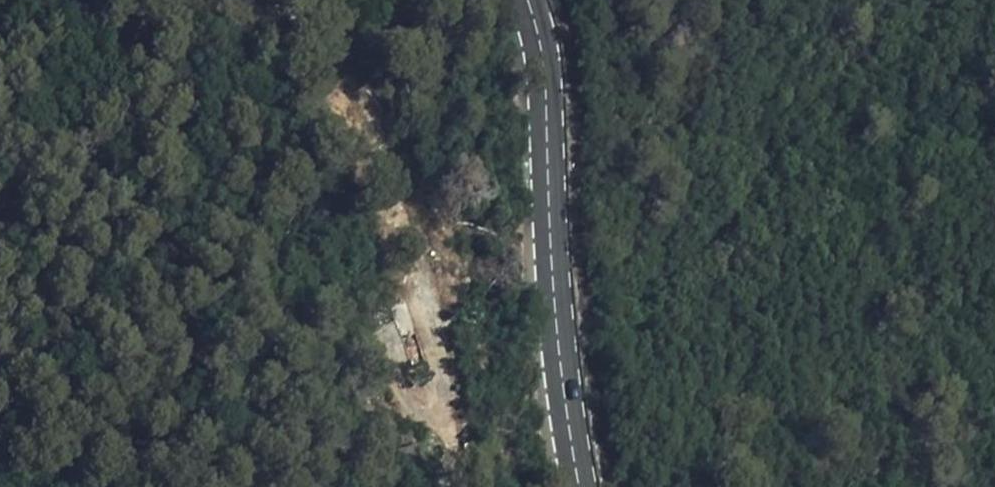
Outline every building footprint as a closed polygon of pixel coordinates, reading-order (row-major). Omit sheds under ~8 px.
[(413,328),(398,331),(395,320),(377,324),(385,362),(418,355),(413,328)]
